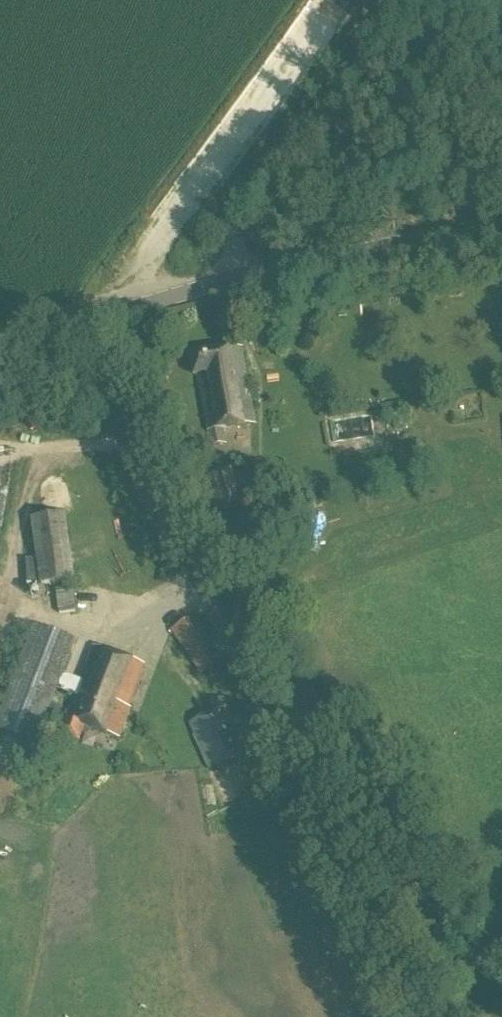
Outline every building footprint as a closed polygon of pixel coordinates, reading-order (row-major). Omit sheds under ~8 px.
[(248,380),(243,347),(188,356),(191,376),(196,375),(205,431),(254,424),(248,387),(253,386),(252,379),(248,380)] [(213,513),(252,504),(243,467),(204,477),(213,513)] [(40,585),(74,581),(65,514),(32,519),(40,585)] [(59,613),(75,611),(72,587),(56,589),(59,613)] [(200,673),(224,657),(195,614),(171,630),(200,673)] [(61,674),(74,640),(33,626),(0,717),(0,730),(35,743),(55,689),(73,696),(58,736),(77,743),(83,727),(117,739),(143,666),(92,647),(80,680),(61,674)] [(209,769),(248,752),(228,706),(189,723),(209,769)]
